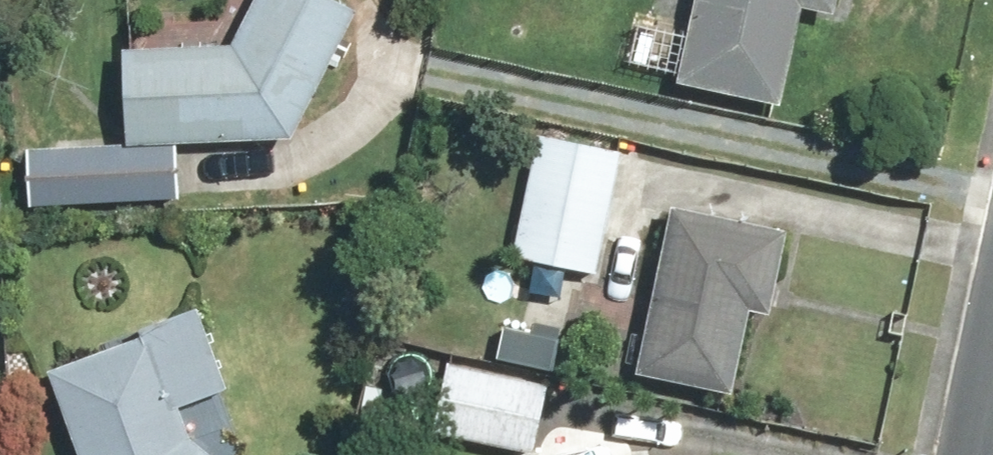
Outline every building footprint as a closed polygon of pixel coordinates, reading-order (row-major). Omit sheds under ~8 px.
[(132,53),(136,147),(302,140),(369,15),(343,0),(273,0),(247,45),(132,53)] [(694,84),(796,100),(810,12),(850,18),(853,0),(707,0),(694,84)] [(628,143),(543,132),(526,264),(611,275),(628,143)] [(191,153),(78,145),(74,196),(188,203),(191,153)] [(799,224),(675,206),(650,377),(745,391),(757,307),(787,311),(799,224)] [(223,398),(244,391),(215,307),(152,329),(156,341),(64,373),(94,454),(231,454),(223,398)] [(559,372),(456,363),(449,441),(552,450),(559,372)]
